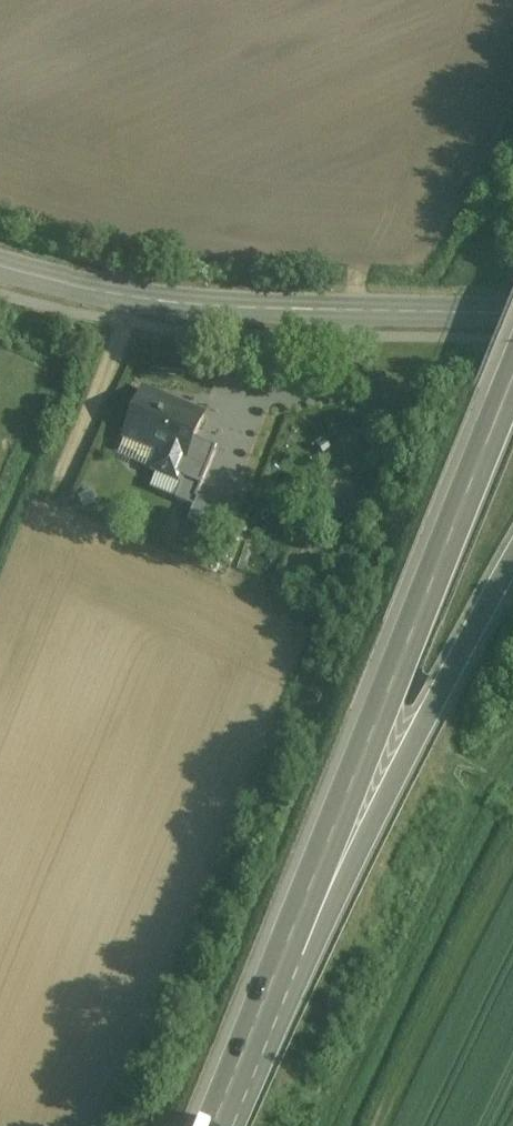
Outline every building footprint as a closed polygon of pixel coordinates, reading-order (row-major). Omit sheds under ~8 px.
[(162,399),(144,392),(126,437),(164,452),(157,470),(177,478),(178,476),(184,478),(184,479),(202,486),(216,452),(194,442),(204,417),(182,407),(180,412),(160,404),(162,399)] [(202,486),(184,479),(176,500),(194,507),(198,497),(202,486)] [(198,497),(194,507),(188,521),(217,533),(227,509),(198,497)]
